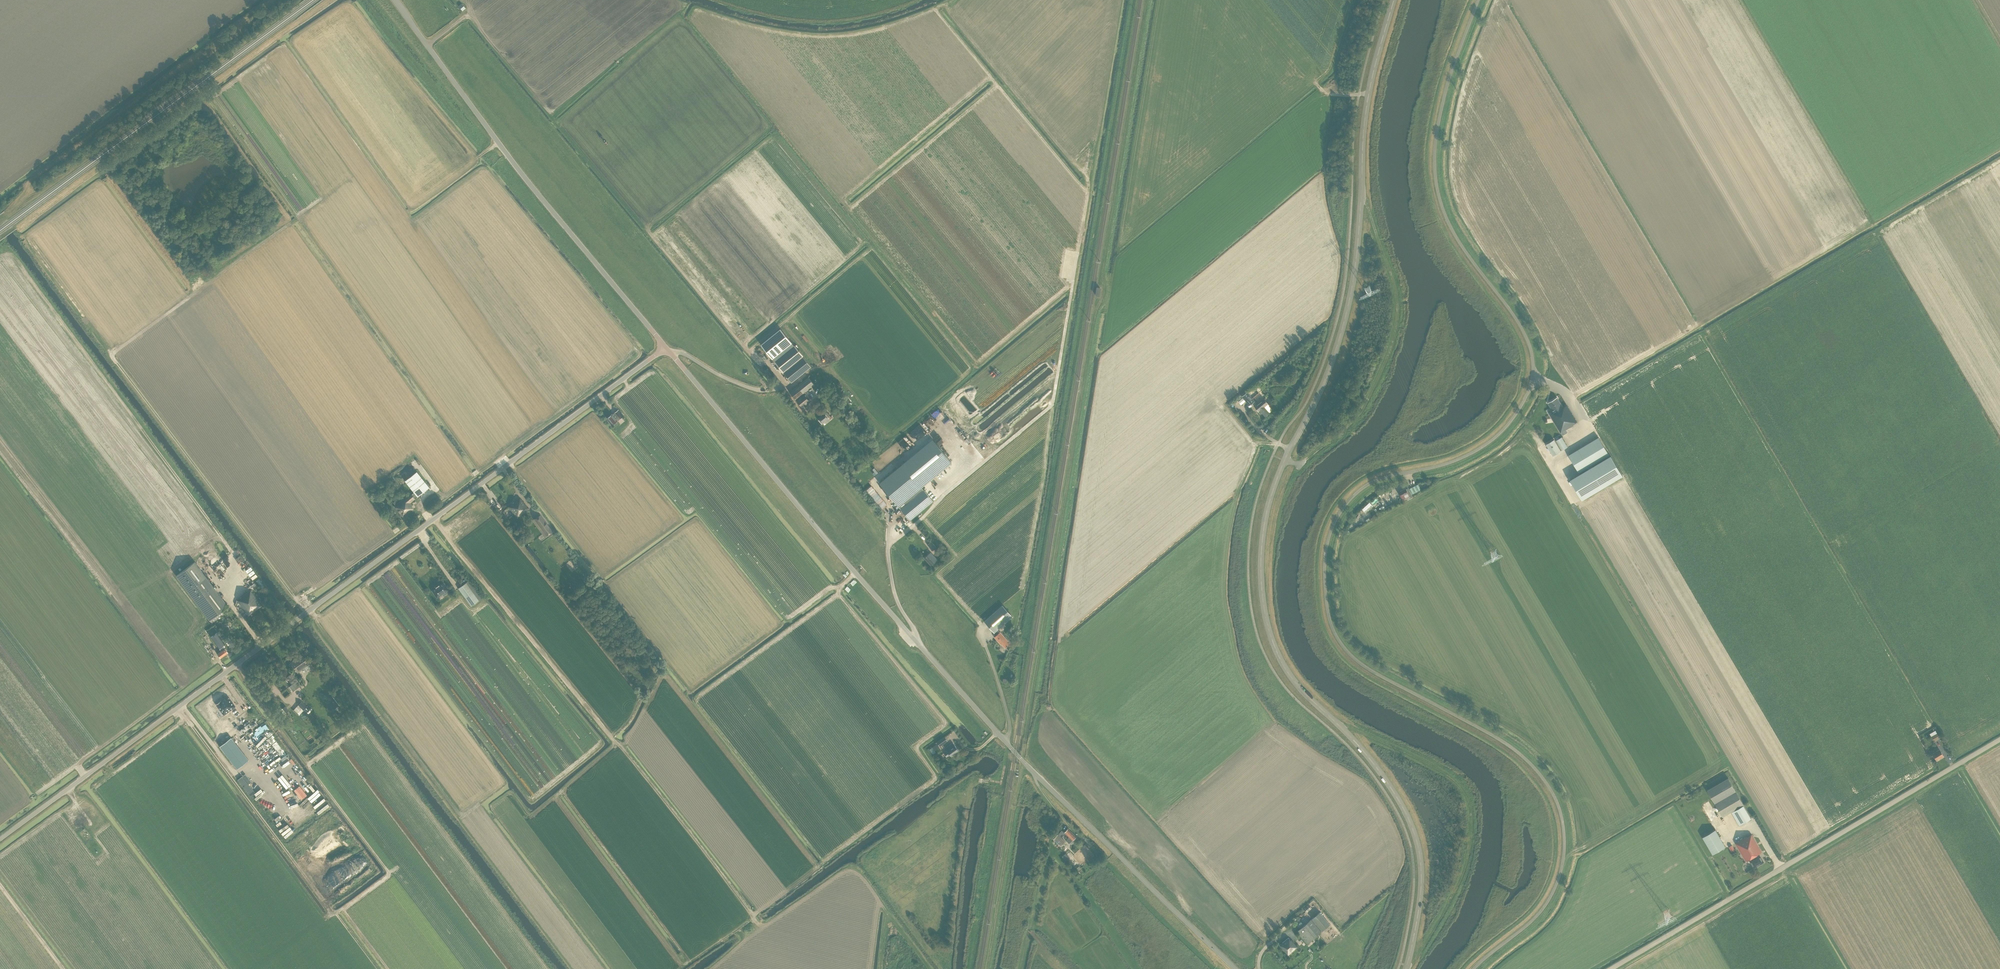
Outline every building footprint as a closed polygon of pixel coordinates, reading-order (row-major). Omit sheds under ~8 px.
[(781,329),(761,345),(775,362),(782,356),(795,346),(781,329)] [(812,367),(804,357),(803,356),(804,355),(795,345),(795,346),(782,356),(775,362),(784,373),(792,382),(812,367)] [(815,384),(809,377),(808,377),(790,392),(802,407),(810,401),(804,394),(815,385),(815,384)] [(1249,405),(1254,401),(1247,392),(1242,396),(1249,405)] [(1577,422),(1568,406),(1564,407),(1557,397),(1548,402),(1554,413),(1551,415),(1563,435),(1568,432),(1566,429),(1573,425),(1573,424),(1577,422)] [(1265,407),(1268,404),(1263,398),(1254,406),(1259,411),(1258,412),(1260,414),(1262,412),(1265,417),(1270,413),(1265,407)] [(615,413),(612,415),(612,414),(607,418),(613,425),(620,419),(624,416),(619,410),(615,413)] [(865,466),(880,483),(933,439),(931,438),(946,426),(932,410),(865,466)] [(825,413),(825,412),(818,418),(819,419),(818,419),(820,422),(820,421),(823,424),(826,421),(827,422),(830,419),(832,418),(827,411),(825,413)] [(1562,450),(1568,447),(1562,437),(1556,440),(1562,450)] [(1610,455),(1599,437),(1569,455),(1579,473),(1610,455)] [(933,439),(880,483),(900,508),(924,489),(922,487),(952,462),(933,439)] [(1553,456),(1561,451),(1554,439),(1546,444),(1553,456)] [(1611,456),(1570,480),(1582,499),(1582,500),(1623,476),(1611,456)] [(429,487),(416,471),(405,481),(414,492),(411,494),(414,498),(417,495),(417,496),(429,487)] [(880,510),(887,504),(871,486),(865,492),(880,510)] [(1399,492),(1403,500),(1412,495),(1409,488),(1406,489),(1406,488),(1399,492)] [(924,489),(900,508),(910,521),(934,501),(924,489)] [(412,505),(411,503),(415,499),(414,498),(411,494),(410,493),(398,503),(396,500),(393,502),(395,505),(394,506),(403,517),(413,509),(412,506),(412,505)] [(525,512),(524,511),(527,509),(520,498),(509,507),(517,518),(525,512)] [(1369,502),(1364,508),(1367,511),(1373,506),(1369,502)] [(552,531),(541,515),(535,519),(533,521),(544,537),(552,531)] [(931,541),(928,545),(930,548),(933,550),(936,548),(937,547),(931,541)] [(938,560),(931,552),(924,558),(931,566),(938,560)] [(176,576),(192,597),(210,620),(228,606),(195,562),(176,576)] [(482,598),(470,580),(466,582),(459,588),(471,606),(479,600),(482,598)] [(432,590),(437,598),(442,594),(444,596),(449,592),(448,590),(449,590),(444,582),(439,585),(439,586),(437,587),(436,587),(432,590)] [(247,592),(237,601),(248,615),(263,605),(251,589),(247,593),(247,592)] [(578,589),(574,592),(580,599),(584,596),(578,589)] [(985,621),(995,633),(998,630),(1013,617),(1004,605),(985,621)] [(998,630),(995,633),(994,633),(995,634),(996,634),(997,636),(995,637),(1001,645),(1002,644),(1006,648),(1010,644),(1000,632),(999,631),(998,630)] [(231,638),(227,640),(233,648),(237,646),(231,638)] [(221,651),(217,653),(220,658),(228,652),(225,649),(224,647),(220,650),(221,651)] [(296,659),(291,662),(298,673),(304,669),(306,672),(312,667),(310,665),(304,657),(302,654),(296,659)] [(292,692),(301,685),(292,673),(287,677),(292,684),(289,687),(292,692)] [(221,700),(216,704),(224,714),(236,705),(229,697),(226,699),(225,698),(222,701),(221,700)] [(302,701),(299,705),(304,710),(304,709),(306,711),(309,707),(308,706),(302,701)] [(230,728),(240,741),(264,723),(254,710),(230,728)] [(260,738),(266,733),(262,728),(256,734),(260,738)] [(1940,738),(1937,733),(1936,731),(1931,734),(1930,735),(1934,741),(1940,738)] [(945,736),(937,742),(940,747),(948,741),(945,736)] [(238,769),(249,760),(231,737),(220,746),(238,769)] [(952,755),(952,756),(954,754),(959,750),(953,743),(945,748),(948,751),(945,754),(947,757),(950,754),(951,756),(952,755)] [(1944,756),(1940,749),(1933,753),(1937,760),(1944,756)] [(242,776),(238,780),(251,796),(255,793),(242,776)] [(279,786),(284,781),(279,776),(274,781),(279,786)] [(1744,804),(1736,791),(1728,778),(1707,790),(1723,817),(1735,810),(1732,812),(1739,826),(1751,819),(1744,805),(1740,807),(1744,804)] [(292,795),(289,792),(290,791),(286,787),(284,790),(285,792),(284,793),(289,798),(292,795)] [(303,800),(309,795),(304,791),(299,796),(303,800)] [(1068,829),(1064,832),(1062,830),(1053,839),(1061,846),(1065,841),(1062,838),(1066,834),(1069,837),(1066,840),(1069,843),(1070,843),(1072,845),(1074,842),(1073,841),(1076,837),(1068,829)] [(1726,847),(1716,830),(1703,837),(1713,854),(1726,847)] [(1755,868),(1763,863),(1759,856),(1753,860),(1752,858),(1761,852),(1752,835),(1748,837),(1747,836),(1736,843),(1747,861),(1749,859),(1755,868)] [(1312,919),(1322,931),(1330,924),(1320,912),(1312,919)] [(1322,931),(1312,920),(1311,919),(1297,932),(1307,944),(1322,931)] [(1288,955),(1298,947),(1289,937),(1279,945),(1288,955)]
